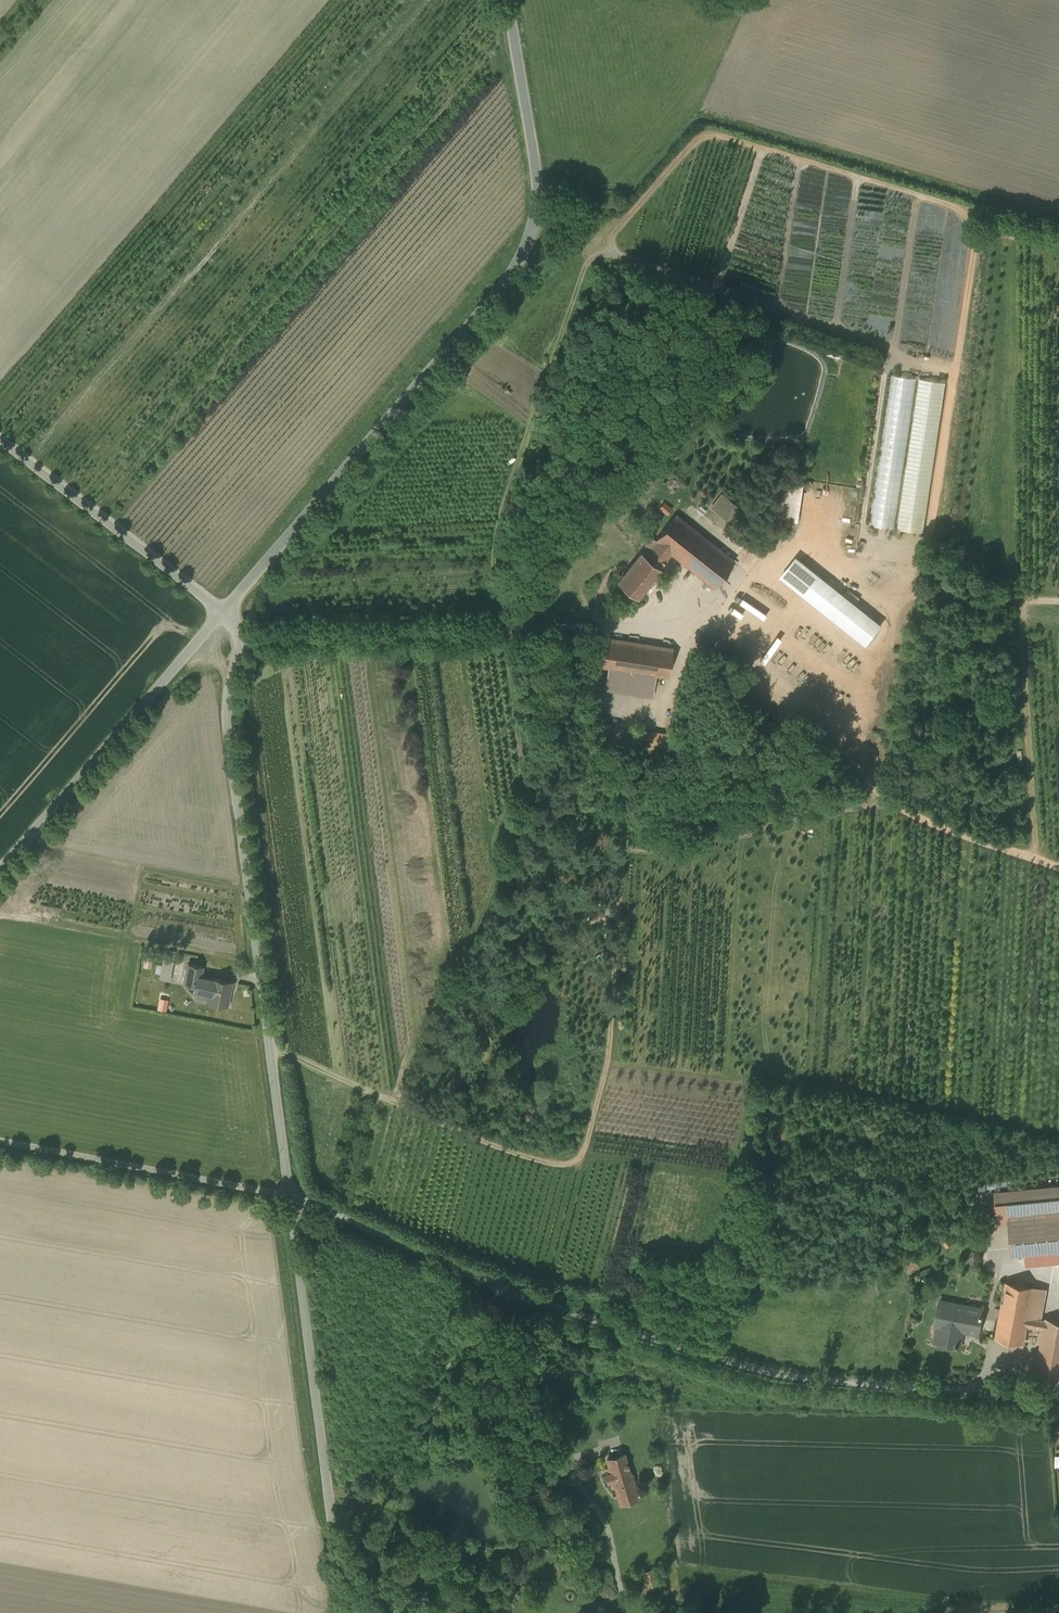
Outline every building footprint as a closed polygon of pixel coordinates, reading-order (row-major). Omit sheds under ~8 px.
[(567,204),(558,203),(558,212),(566,213),(567,204)] [(917,380),(891,376),(868,527),(895,531),(917,380)] [(948,384),(921,380),(898,531),(924,535),(948,384)] [(787,518),(804,520),(809,480),(792,478),(787,518)] [(725,491),(714,507),(733,520),(744,504),(725,491)] [(669,515),(676,511),(670,501),(663,505),(669,515)] [(645,556),(659,567),(671,552),(714,587),(734,561),(676,515),(655,540),(657,541),(645,556)] [(659,567),(645,556),(641,553),(618,581),(638,597),(661,568),(659,567)] [(879,622),(794,555),(779,574),(864,642),(879,622)] [(747,597),(744,602),(768,618),(771,613),(747,597)] [(706,632),(722,606),(715,601),(699,627),(706,632)] [(672,648),(601,637),(597,665),(609,667),(605,688),(652,696),(656,674),(667,676),(672,648)] [(610,723),(595,721),(592,740),(607,742),(610,723)] [(174,960),(164,958),(160,978),(170,981),(174,960)] [(204,967),(189,964),(185,984),(201,987),(201,985),(203,976),(204,967)] [(233,981),(203,976),(201,985),(212,987),(209,1002),(228,1006),(233,981)] [(1010,1221),(1013,1253),(1058,1248),(1058,1184),(995,1190),(997,1222),(1010,1221)] [(1041,1257),(1040,1270),(1058,1272),(1058,1259),(1041,1257)] [(1005,1281),(995,1337),(1023,1343),(1027,1326),(1044,1329),(1036,1370),(1058,1375),(1058,1320),(1046,1318),(1045,1320),(1028,1316),(1034,1287),(1005,1281)] [(983,1308),(944,1301),(937,1340),(960,1345),(961,1338),(960,1338),(961,1329),(978,1332),(983,1308)] [(624,1454),(607,1459),(610,1467),(611,1471),(609,1472),(606,1473),(608,1480),(611,1479),(613,1486),(615,1485),(618,1495),(632,1491),(629,1483),(632,1482),(634,1482),(631,1472),(630,1473),(624,1454)] [(629,1483),(632,1491),(618,1495),(620,1502),(637,1497),(632,1482),(629,1483)]
